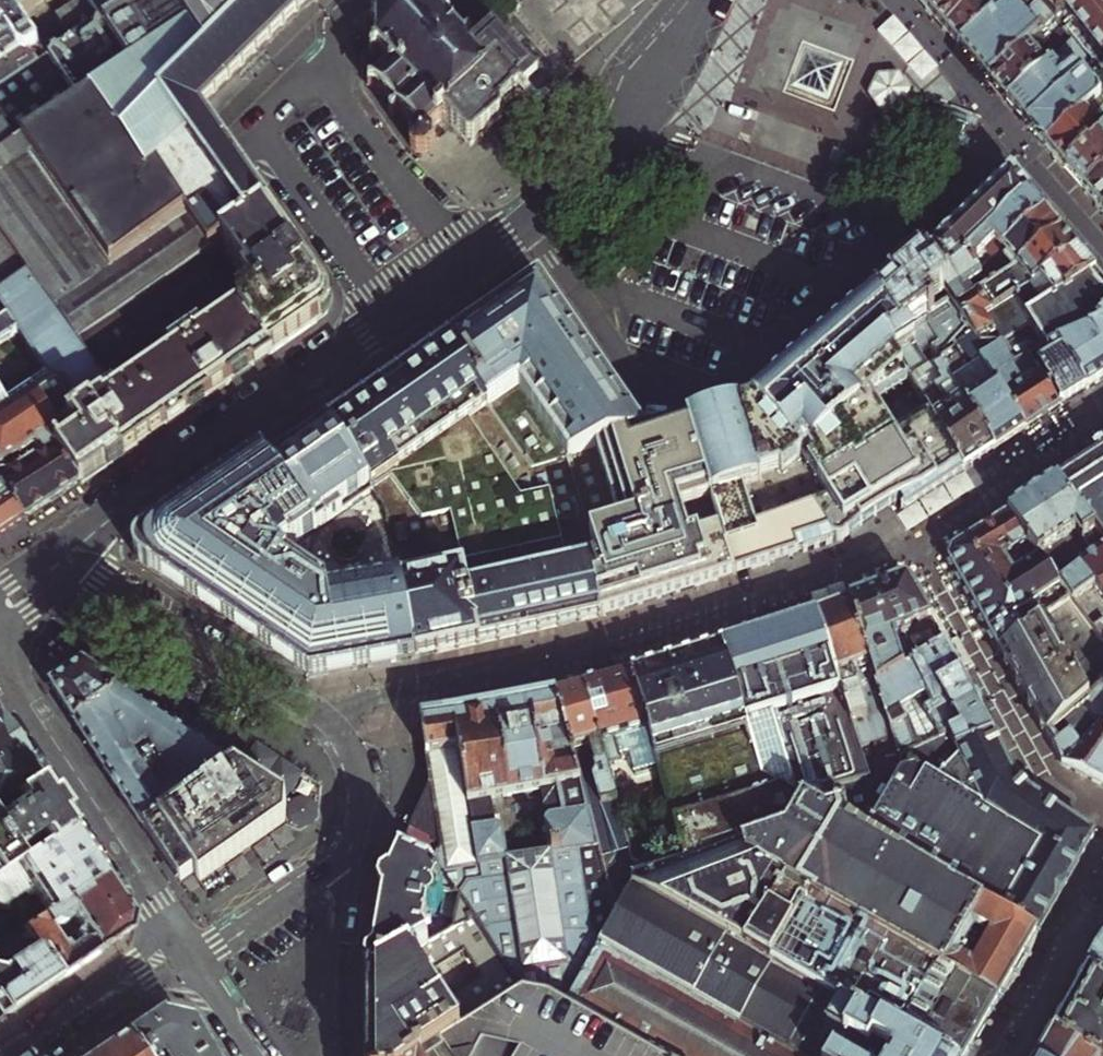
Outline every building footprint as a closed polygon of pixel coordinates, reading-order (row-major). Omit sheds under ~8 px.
[(47,61),(17,18),(45,0),(0,0),(0,93),(47,61)] [(56,20),(73,44),(47,61),(79,106),(23,141),(114,271),(189,218),(209,246),(220,238),(266,207),(222,146),(199,113),(281,32),(314,0),(85,0),(56,20)] [(469,141),(493,119),(501,112),(499,109),(517,92),(519,94),(524,90),(531,83),(533,81),(530,78),(524,71),(527,68),(499,38),(496,41),(487,31),(470,46),(463,39),(472,31),(470,29),(467,27),(459,34),(446,21),(454,14),(449,9),(441,17),(429,4),(431,0),(423,0),(422,2),(402,0),(394,0),(395,3),(379,17),(372,15),(370,21),(377,23),(377,41),(370,44),(372,50),(379,48),(392,62),(375,75),(368,75),(368,80),(375,80),(395,102),(388,108),(392,112),(398,106),(416,126),(411,129),(408,136),(410,146),(417,150),(425,151),(431,148),(433,143),(435,139),(435,130),(430,123),(442,112),(456,126),(469,141)] [(935,20),(960,48),(1012,6),(1006,0),(918,0),(935,20)] [(1012,6),(1028,24),(1045,43),(1062,29),(1055,19),(1037,0),(1006,0),(1012,6)] [(1062,13),(1071,24),(1063,30),(1091,68),(1028,126),(1038,137),(1047,148),(1102,98),(1102,0),(1078,0),(1062,13)] [(1055,19),(1062,29),(1063,30),(1071,24),(1062,13),(1078,0),(1037,0),(1055,19)] [(1012,6),(960,48),(967,56),(996,89),(1013,109),(1024,121),(1028,126),(1091,68),(1063,30),(1062,29),(1045,43),(1028,24),(1012,6)] [(854,61),(803,41),(784,92),(835,112),(854,61)] [(23,141),(79,106),(47,61),(0,93),(0,156),(23,141)] [(896,77),(876,78),(868,96),(878,112),(882,112),(878,122),(897,121),(893,112),(899,111),(906,94),(896,77)] [(531,83),(524,90),(546,113),(554,106),(531,83)] [(1067,169),(1102,138),(1102,98),(1047,148),(1056,158),(1067,169)] [(1085,192),(1102,177),(1102,138),(1067,169),(1070,174),(1078,182),(1085,192)] [(30,275),(110,392),(112,394),(258,293),(220,238),(209,246),(189,218),(114,271),(23,141),(0,156),(0,232),(30,275)] [(830,164),(843,168),(847,156),(835,151),(832,158),(830,164)] [(960,262),(1030,195),(1021,184),(1012,173),(971,213),(933,250),(950,272),(960,262)] [(1102,211),(1102,177),(1085,192),(1093,201),(1102,211)] [(973,276),(1047,214),(1039,204),(1030,195),(960,262),(973,276)] [(85,407),(118,455),(217,387),(304,328),(322,316),(326,311),(327,305),(327,299),(325,293),(266,207),(220,238),(258,293),(112,394),(110,392),(85,407)] [(985,291),(1064,234),(1055,224),(1047,214),(973,276),(985,291)] [(30,275),(0,232),(0,295),(30,275)] [(1012,301),(1079,252),(1072,244),(1064,234),(985,291),(971,301),(960,308),(955,312),(976,341),(990,331),(983,322),(1012,301)] [(926,256),(921,260),(948,303),(955,312),(960,308),(957,303),(959,301),(959,299),(960,298),(959,297),(958,295),(964,291),(971,301),(985,291),(973,276),(960,262),(950,272),(933,250),(926,256)] [(1024,318),(1096,273),(1088,263),(1079,252),(1012,301),(1024,318)] [(885,290),(873,300),(897,338),(884,347),(919,402),(942,388),(937,381),(945,376),(935,361),(927,366),(917,352),(926,347),(929,351),(936,346),(920,321),(948,303),(921,260),(914,266),(893,283),(885,290)] [(1102,319),(1102,281),(1096,273),(1024,318),(1012,301),(983,322),(990,331),(976,341),(982,350),(999,346),(1010,365),(1026,355),(1054,348),(1102,319)] [(0,295),(0,345),(23,330),(53,375),(11,402),(0,392),(0,465),(48,432),(85,407),(110,392),(30,275),(0,295)] [(647,433),(561,315),(536,280),(525,288),(484,318),(449,342),(480,380),(472,386),(487,406),(535,469),(568,459),(645,434),(647,433)] [(838,330),(831,336),(846,356),(852,354),(934,492),(950,482),(965,472),(919,402),(884,347),(897,338),(873,300),(861,310),(849,320),(838,330)] [(945,376),(995,453),(1015,439),(1026,433),(972,352),(982,350),(976,341),(955,312),(948,303),(920,321),(936,346),(929,351),(935,361),(945,376)] [(1054,348),(1085,393),(1102,382),(1102,319),(1054,348)] [(821,345),(813,351),(818,365),(835,359),(846,356),(831,336),(825,341),(821,345)] [(402,577),(418,658),(449,652),(569,625),(604,616),(591,581),(603,577),(597,557),(568,459),(535,469),(487,406),(472,386),(480,380),(449,342),(407,371),(375,393),(371,396),(338,419),(327,427),(372,485),(378,494),(387,505),(402,577)] [(972,352),(1026,433),(1045,420),(1061,409),(1026,355),(1010,365),(999,346),(982,350),(972,352)] [(1026,355),(1061,409),(1075,401),(1085,393),(1054,348),(1026,355)] [(803,360),(791,370),(802,384),(821,374),(818,365),(813,351),(803,360)] [(866,434),(899,502),(904,511),(923,499),(934,492),(852,354),(846,356),(835,359),(866,434)] [(835,359),(818,365),(821,374),(831,405),(861,489),(871,519),(876,516),(886,510),(899,502),(866,434),(835,359)] [(788,372),(768,389),(771,394),(784,421),(817,410),(831,405),(821,374),(802,384),(791,370),(788,372)] [(919,402),(965,472),(983,461),(995,453),(945,376),(937,381),(942,388),(919,402)] [(762,395),(758,399),(755,402),(804,553),(821,547),(833,543),(810,482),(808,482),(784,421),(771,394),(768,389),(762,395)] [(721,411),(772,563),(791,557),(804,553),(755,402),(758,399),(748,403),(721,411)] [(861,526),(871,519),(861,489),(831,405),(817,410),(784,421),(808,482),(810,482),(829,476),(850,534),(861,526)] [(48,432),(81,480),(91,474),(109,461),(118,455),(85,407),(48,432)] [(683,422),(735,575),(760,567),(772,563),(721,411),(683,422)] [(591,581),(604,616),(650,602),(707,583),(735,575),(683,422),(673,425),(647,433),(645,434),(568,459),(597,557),(603,577),(591,581)] [(267,469),(257,454),(238,466),(129,542),(129,549),(129,554),(238,629),(250,637),(309,677),(418,658),(402,577),(337,589),(289,556),(378,494),(372,485),(327,427),(314,436),(271,466),(267,469)] [(0,465),(0,478),(12,494),(28,517),(55,499),(81,480),(48,432),(0,465)] [(1055,482),(1102,542),(1102,450),(1099,453),(1068,473),(1055,482)] [(843,539),(850,534),(829,476),(810,482),(833,543),(841,541),(843,539)] [(12,494),(0,478),(0,502),(12,494)] [(1007,513),(1042,557),(1072,595),(1097,627),(1102,623),(1102,542),(1055,482),(1032,496),(1007,513)] [(0,502),(0,536),(18,524),(28,517),(12,494),(0,502)] [(988,526),(966,540),(998,587),(1042,557),(1007,513),(988,526)] [(959,544),(954,548),(950,559),(995,639),(1027,621),(1031,628),(1038,624),(1034,617),(1072,595),(1042,557),(998,587),(966,540),(959,544)] [(904,581),(901,582),(880,590),(851,601),(877,682),(946,644),(912,584),(910,582),(907,581),(904,581)] [(1048,732),(1078,707),(1100,689),(1102,686),(1102,635),(1097,627),(1072,595),(1034,617),(1038,624),(1031,628),(1027,621),(995,639),(1048,732)] [(835,607),(817,614),(859,748),(871,744),(876,758),(863,763),(868,777),(870,783),(891,776),(906,772),(898,748),(877,682),(851,601),(835,607)] [(799,620),(782,626),(835,788),(868,777),(863,763),(859,748),(817,614),(799,620)] [(758,634),(724,646),(760,778),(824,816),(842,810),(835,788),(782,626),(758,634)] [(938,686),(961,673),(953,658),(946,644),(877,682),(898,748),(952,731),(961,728),(938,686)] [(808,899),(998,1005),(1010,983),(1022,963),(1031,946),(1037,935),(1004,916),(860,831),(846,823),(842,810),(824,816),(760,778),(724,646),(696,655),(688,657),(652,667),(630,673),(652,744),(687,860),(688,865),(739,847),(743,859),(785,884),(744,949),(770,964),(808,899)] [(47,675),(55,686),(82,667),(91,673),(106,683),(113,672),(88,655),(60,655),(56,658),(51,661),(47,675)] [(52,689),(76,725),(106,702),(116,690),(106,683),(91,673),(82,667),(55,686),(52,689)] [(610,679),(583,687),(606,764),(622,759),(621,754),(626,753),(631,754),(631,757),(646,753),(645,750),(648,746),(652,744),(630,673),(610,679)] [(958,748),(995,736),(988,720),(976,699),(961,673),(938,686),(961,728),(952,731),(958,748)] [(568,691),(556,694),(608,884),(658,869),(635,860),(606,764),(583,687),(568,691)] [(1100,689),(1078,707),(1102,732),(1102,693),(1100,689)] [(82,734),(90,747),(131,717),(138,705),(116,690),(106,702),(76,725),(82,734)] [(608,884),(556,694),(529,700),(460,714),(443,717),(422,719),(430,785),(397,857),(428,870),(437,886),(440,890),(449,893),(459,895),(521,990),(543,997),(563,1008),(598,948),(617,917),(608,884)] [(137,819),(146,832),(233,768),(138,705),(131,717),(90,747),(111,778),(137,819)] [(1063,766),(1102,786),(1102,732),(1078,707),(1048,732),(1063,766)] [(10,740),(0,726),(0,799),(34,777),(21,757),(10,740)] [(1017,834),(1036,800),(1026,793),(1012,776),(995,736),(958,748),(952,731),(898,748),(906,772),(891,776),(860,831),(1004,916),(1022,882),(1056,902),(1061,893),(1065,888),(1030,869),(1042,848),(1017,834)] [(256,748),(246,765),(295,792),(304,775),(256,748)] [(233,768),(146,832),(187,896),(219,874),(287,828),(286,805),(282,802),(233,768)] [(0,799),(0,869),(67,826),(50,801),(34,777),(0,799)] [(1076,867),(1093,838),(1036,800),(1017,834),(1042,848),(1076,867)] [(0,869),(0,903),(18,891),(25,896),(30,893),(42,912),(100,875),(83,849),(67,826),(0,869)] [(598,948),(786,1055),(797,1038),(767,1021),(792,976),(770,964),(744,949),(785,884),(743,859),(739,847),(688,865),(687,860),(658,869),(608,884),(617,917),(598,948)] [(1030,869),(1065,888),(1071,876),(1076,867),(1042,848),(1030,869)] [(392,869),(386,880),(380,912),(373,947),(367,980),(428,944),(424,937),(429,911),(432,908),(434,904),(434,900),(432,896),(434,888),(437,886),(428,870),(397,857),(392,869)] [(126,914),(112,892),(100,875),(42,912),(17,929),(33,953),(52,983),(69,972),(97,953),(121,938),(126,914)] [(1004,916),(1037,935),(1046,919),(1056,902),(1022,882),(1004,916)] [(449,893),(445,914),(456,916),(459,895),(449,893)] [(456,916),(453,929),(428,944),(367,980),(365,1050),(365,1055),(423,1055),(521,990),(459,895),(456,916)] [(929,1055),(969,1055),(972,1051),(989,1020),(998,1005),(808,899),(770,964),(792,976),(822,994),(841,1005),(929,1055)] [(1,966),(22,953),(33,953),(17,929),(0,940),(0,965),(1,966)] [(598,948),(563,1008),(648,1055),(786,1055),(598,948)] [(1056,1033),(1088,1055),(1102,1055),(1102,951),(1098,959),(1083,987),(1065,1018),(1056,1033)] [(0,1018),(10,1011),(42,990),(52,983),(33,953),(22,953),(1,966),(0,966),(0,1017),(0,1018)] [(822,994),(792,976),(767,1021),(797,1038),(822,994)] [(563,1008),(543,997),(521,990),(423,1055),(648,1055),(563,1008)] [(841,1005),(827,1031),(868,1055),(872,1047),(887,1055),(929,1055),(841,1005)] [(183,1014),(165,1010),(156,1008),(128,1028),(114,1037),(127,1055),(205,1055),(183,1014)] [(1043,1055),(1088,1055),(1056,1033),(1048,1048),(1043,1055)] [(114,1037),(86,1055),(127,1055),(114,1037)]
